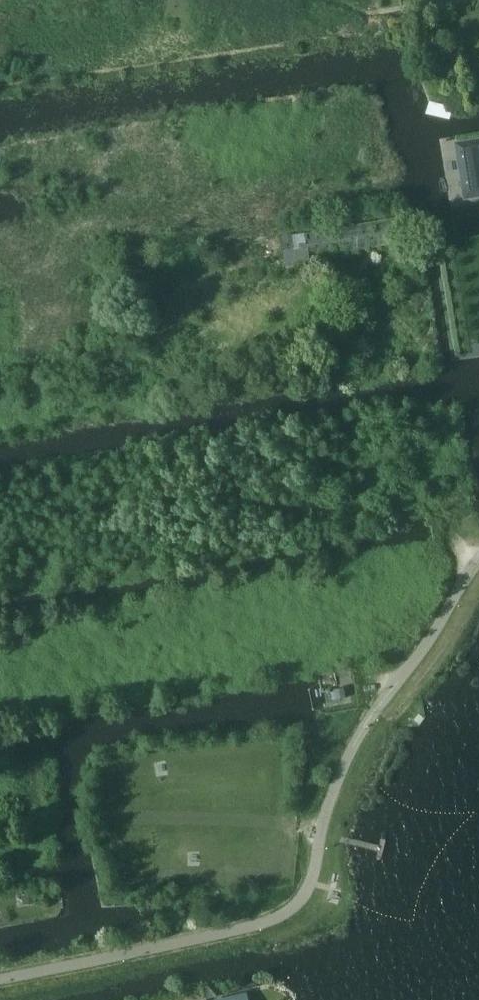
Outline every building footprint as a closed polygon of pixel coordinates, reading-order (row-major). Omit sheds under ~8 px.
[(437,51),(429,53),(432,68),(439,67),(437,51)] [(455,143),(464,200),(478,198),(478,139),(455,143)] [(384,246),(381,220),(282,231),(285,257),(384,246)] [(354,679),(339,681),(344,710),(359,708),(354,679)] [(33,894),(23,895),(24,905),(34,904),(33,894)] [(214,999),(249,999),(247,992),(214,999)]
